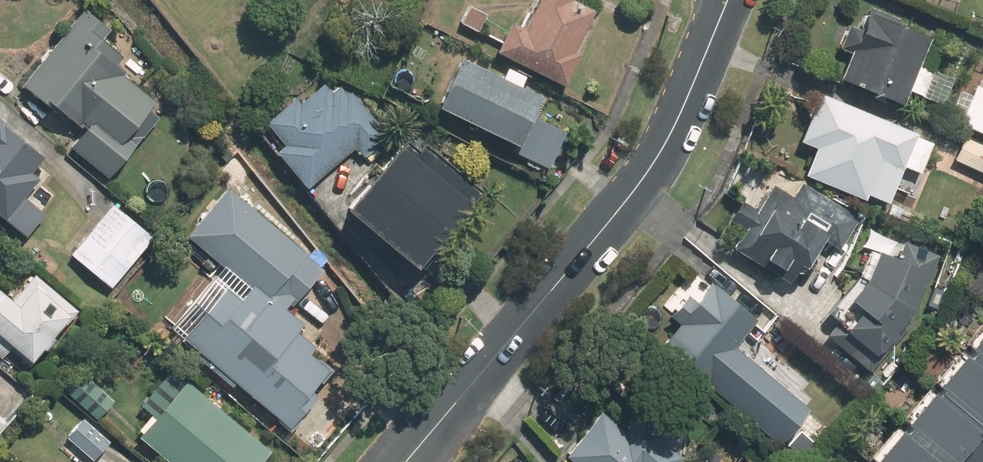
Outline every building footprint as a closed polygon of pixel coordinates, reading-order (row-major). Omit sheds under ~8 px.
[(526,29),(512,23),(498,53),(566,85),(581,53),(575,51),(595,10),(573,0),(539,0),(526,29)] [(961,11),(965,0),(930,0),(961,11)] [(488,16),(469,6),(460,24),(479,33),(488,16)] [(149,109),(156,101),(123,75),(125,72),(117,66),(124,57),(102,40),(110,30),(84,9),(23,86),(68,122),(71,118),(82,126),(83,125),(88,128),(71,149),(110,180),(159,117),(149,109)] [(913,91),(924,95),(935,69),(924,65),(935,36),(871,10),(842,83),(906,109),(913,91)] [(543,96),(462,57),(437,107),(517,145),(514,152),(548,168),(566,133),(533,117),(543,96)] [(965,79),(948,117),(982,133),(982,87),(965,79)] [(277,153),(307,188),(356,147),(365,158),(389,137),(351,93),(348,95),(340,86),(334,92),(326,82),(300,104),(295,99),(266,124),(285,146),(277,153)] [(805,178),(890,208),(904,169),(923,176),(936,139),(815,96),(800,140),(817,146),(805,178)] [(27,237),(46,214),(24,197),(39,178),(32,173),(45,157),(6,126),(7,125),(0,119),(0,216),(27,237)] [(417,267),(481,190),(424,143),(418,151),(405,140),(347,210),(417,267)] [(726,198),(739,205),(731,218),(748,228),(733,253),(797,291),(825,245),(839,253),(859,220),(750,156),(726,198)] [(306,253),(227,187),(186,236),(250,289),(243,298),(228,286),(183,339),(291,429),(318,396),(312,390),(330,369),(310,353),(316,347),(298,332),(304,324),(285,309),(289,304),(292,307),(323,269),(305,254),(306,253)] [(113,204),(71,255),(111,289),(154,238),(113,204)] [(859,308),(848,330),(888,351),(938,256),(905,239),(898,253),(885,246),(854,306),(859,308)] [(3,296),(0,299),(0,340),(37,366),(81,305),(33,271),(11,302),(3,296)] [(701,271),(665,313),(676,322),(657,344),(775,447),(808,409),(735,346),(758,320),(701,271)] [(975,308),(838,461),(925,461),(982,397),(982,314),(975,308)] [(81,368),(62,386),(93,418),(112,400),(81,368)] [(186,375),(141,430),(179,461),(272,461),(280,453),(186,375)] [(563,457),(569,461),(679,461),(681,460),(634,422),(625,434),(599,412),(563,457)] [(0,415),(0,433),(9,424),(0,415)] [(58,445),(75,461),(94,461),(111,446),(84,419),(58,445)]
